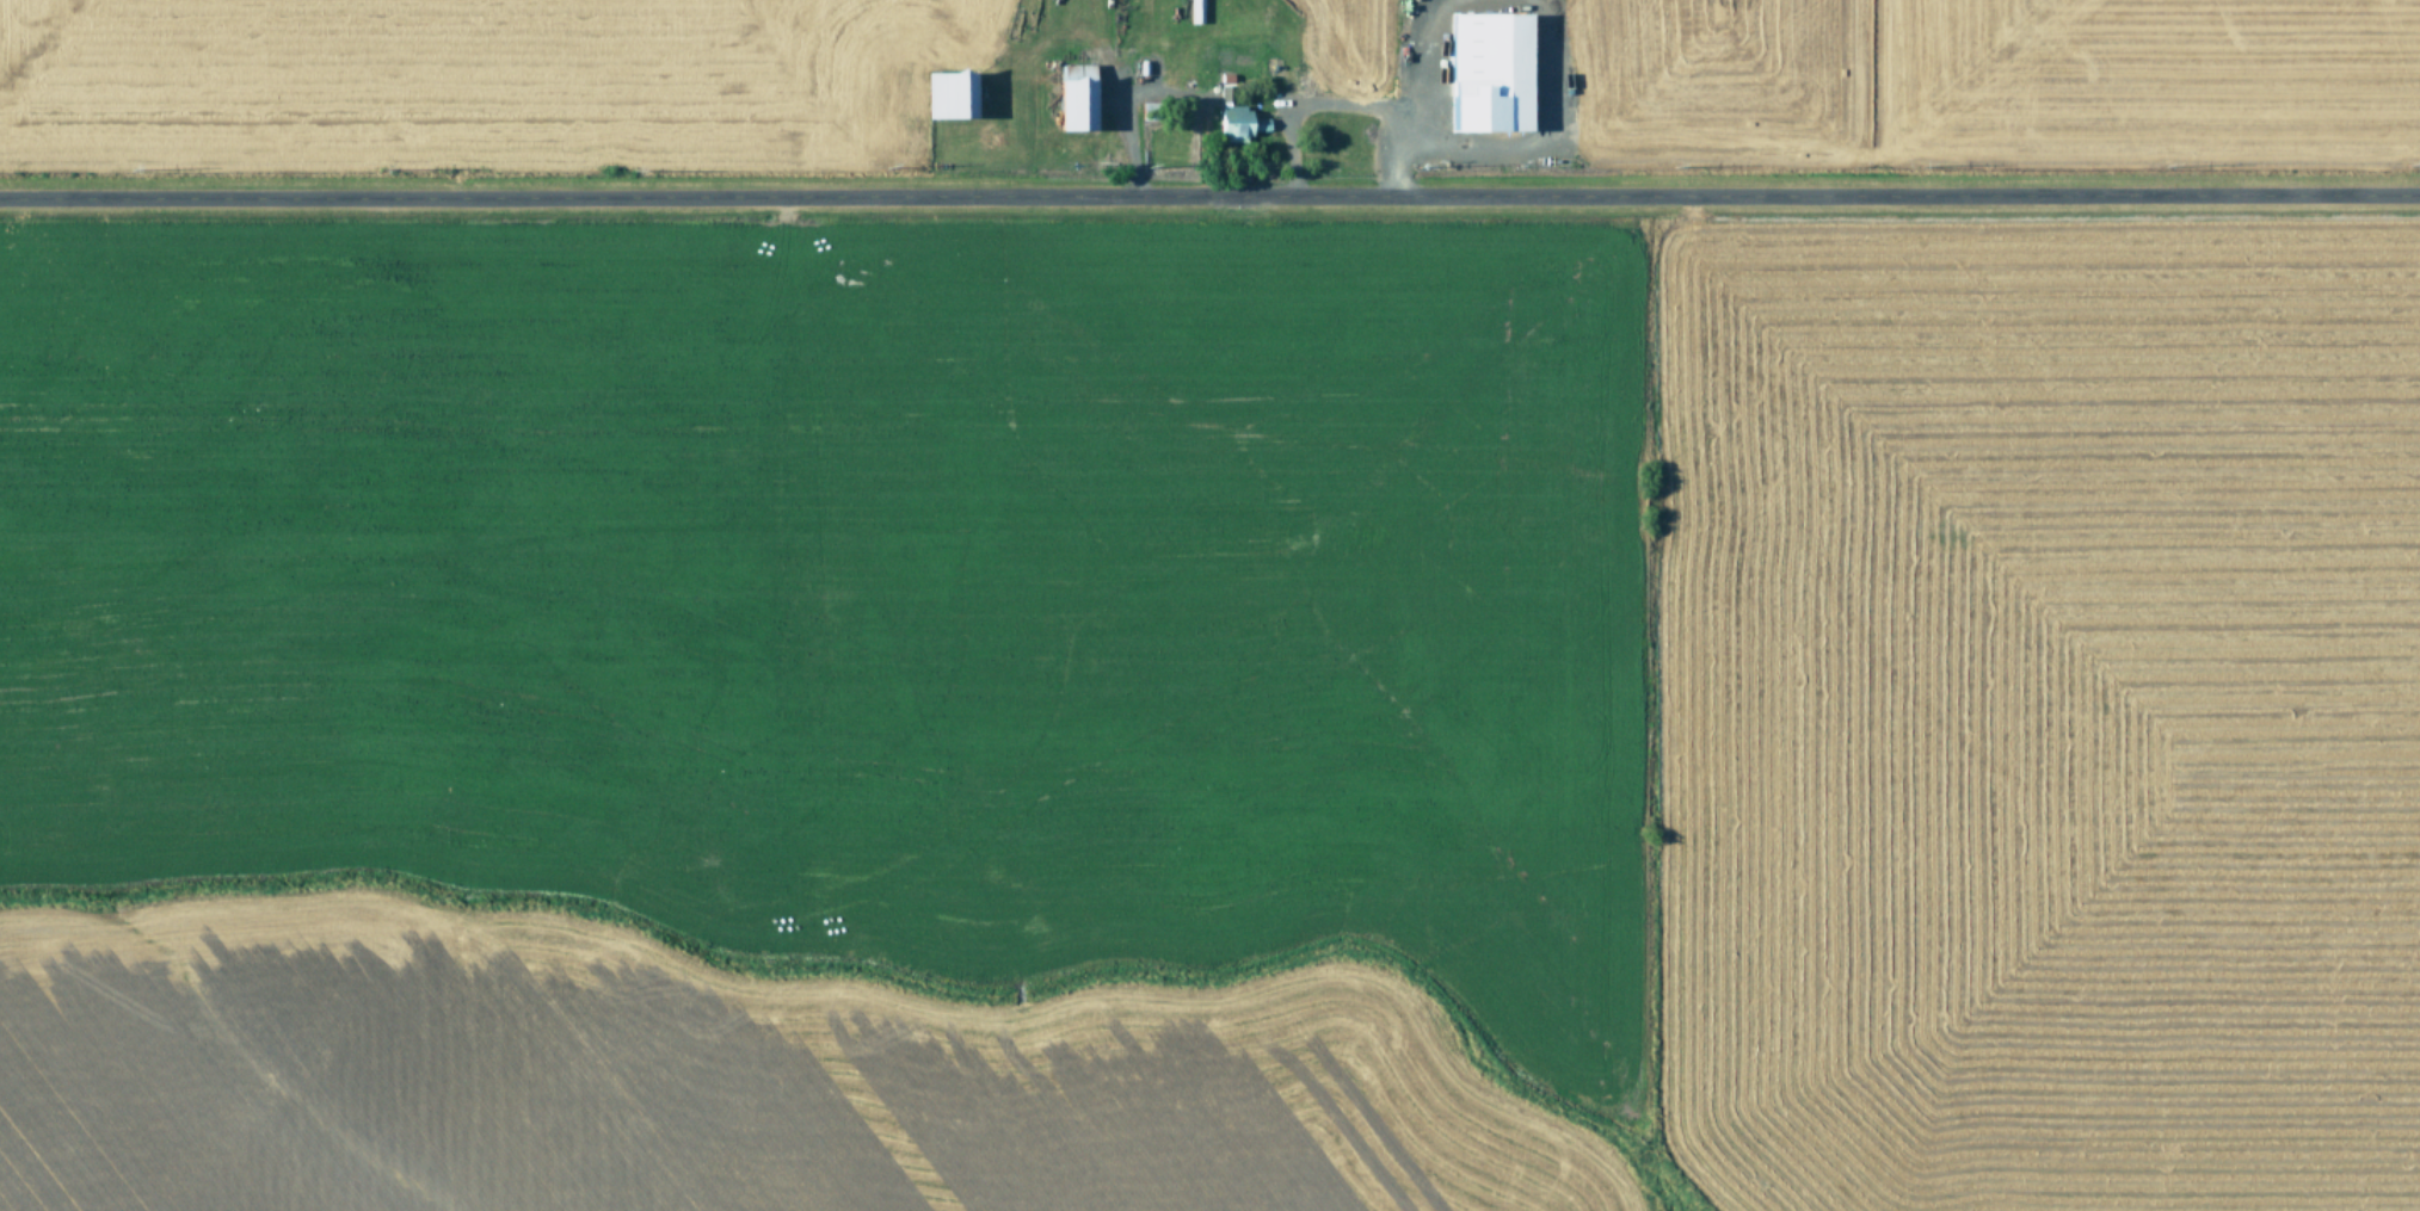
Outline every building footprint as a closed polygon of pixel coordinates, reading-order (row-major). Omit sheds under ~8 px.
[(1183,23),(1183,0),(1196,0),(1196,23),(1183,23)] [(1428,129),(1513,129),(1513,12),(1437,13),(1437,76),(1428,76),(1428,129)] [(1046,129),(1082,129),(1083,80),(1048,79),(1046,129)] [(1211,141),(1245,139),(1244,105),(1210,106),(1211,141)]
